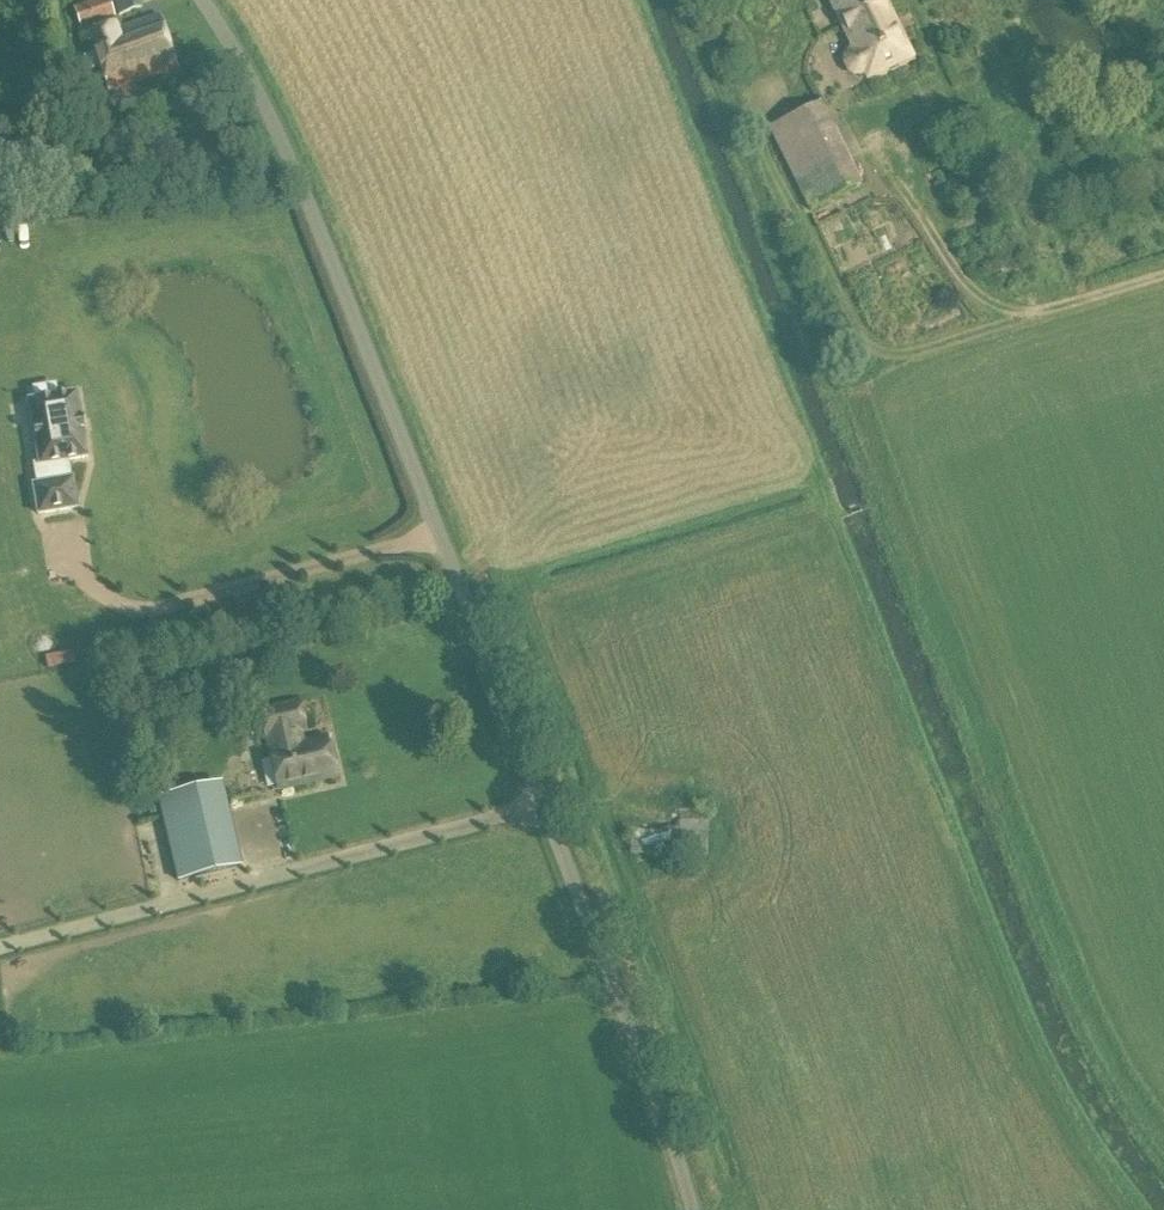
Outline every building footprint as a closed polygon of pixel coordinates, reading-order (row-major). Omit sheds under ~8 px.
[(115,17),(109,0),(95,0),(73,8),(80,29),(115,17)] [(143,7),(141,0),(113,0),(119,15),(143,7)] [(912,57),(884,0),(831,0),(830,0),(854,48),(848,52),(846,56),(845,63),(849,71),(853,74),(860,75),(865,73),(868,78),(912,57)] [(119,88),(178,69),(160,14),(88,38),(102,80),(115,76),(119,88)] [(780,152),(833,126),(821,102),(769,128),(780,152)] [(850,161),(798,187),(809,211),(862,185),(850,161)] [(56,396),(55,388),(34,392),(35,399),(29,400),(38,464),(34,464),(37,484),(33,485),(37,514),(77,508),(73,479),(69,479),(66,461),(87,457),(77,393),(56,396)] [(56,671),(83,661),(77,646),(50,655),(56,671)] [(185,676),(176,678),(179,693),(189,691),(185,676)] [(302,744),(299,729),(303,728),(297,704),(262,712),(280,788),(333,776),(325,739),(302,744)] [(216,784),(159,797),(160,803),(178,882),(236,868),(220,803),(216,784)] [(706,858),(708,809),(679,807),(678,828),(662,828),(662,831),(631,830),(630,854),(706,858)]
